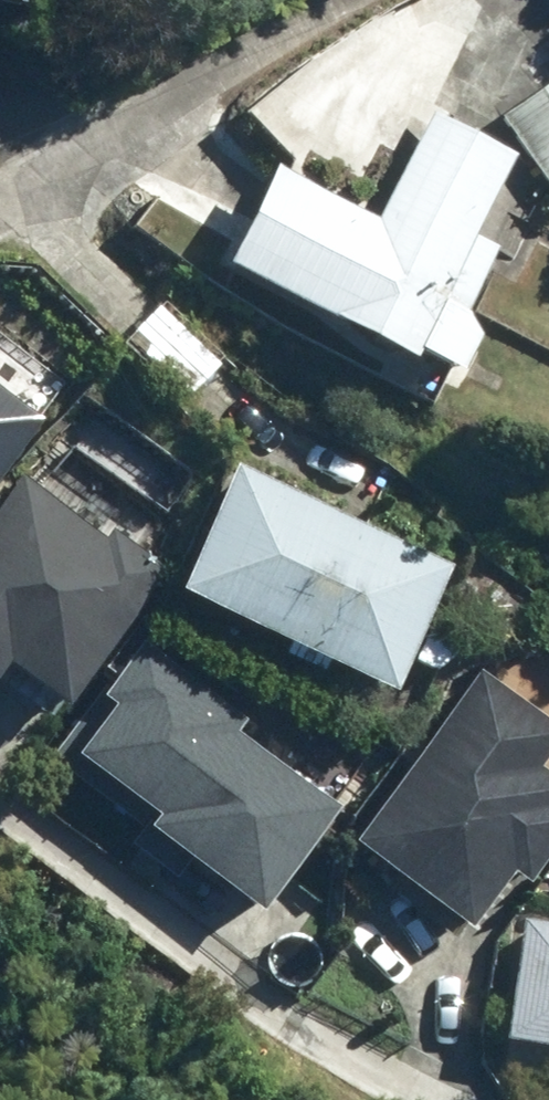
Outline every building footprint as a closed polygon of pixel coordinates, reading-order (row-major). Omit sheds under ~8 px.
[(26,15),(30,0),(0,0),(0,9),(26,15)] [(500,122),(548,190),(548,87),(500,122)] [(414,366),(418,358),(457,378),(479,334),(464,326),(501,252),(477,240),(517,159),(434,118),(380,226),(273,173),(223,270),(414,366)] [(36,424),(0,396),(0,471),(36,424)] [(451,567),(235,464),(172,594),(388,697),(451,567)] [(4,669),(59,711),(156,584),(24,482),(0,513),(0,675),(4,669)] [(96,695),(106,702),(58,766),(263,918),(341,814),(174,691),(186,676),(137,640),(96,695)] [(473,668),(348,846),(472,932),(503,886),(525,901),(548,867),(548,693),(505,662),(491,681),(473,668)] [(548,1055),(548,933),(519,928),(502,1048),(548,1055)]
